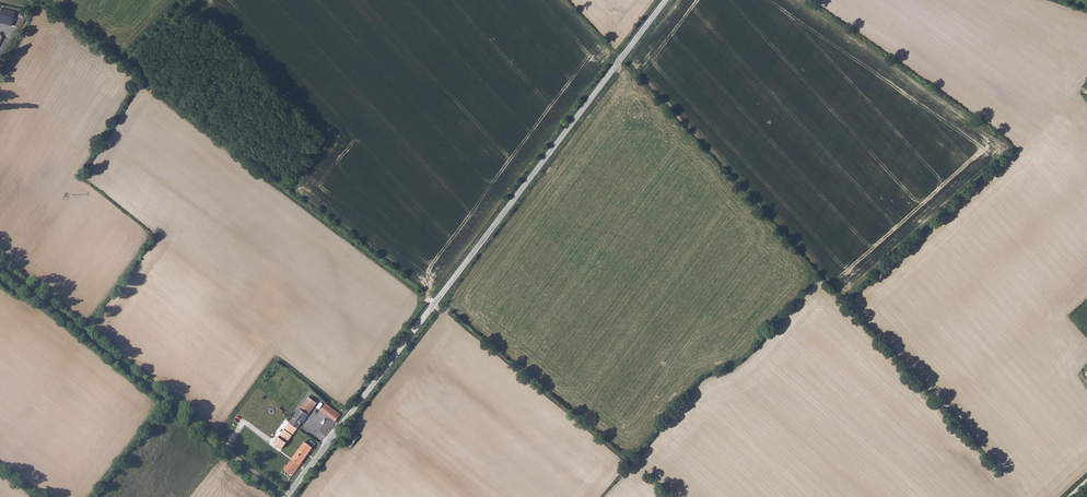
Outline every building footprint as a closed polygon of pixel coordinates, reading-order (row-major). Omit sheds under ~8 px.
[(2,22),(16,24),(18,13),(3,10),(2,22)] [(312,391),(293,415),(301,423),(322,398),(312,391)] [(345,413),(328,399),(321,408),(340,420),(345,413)] [(285,444),(301,423),(293,415),(276,436),(285,444)] [(347,445),(353,448),(358,435),(351,433),(347,445)] [(310,444),(287,474),(292,478),(315,449),(310,444)]
